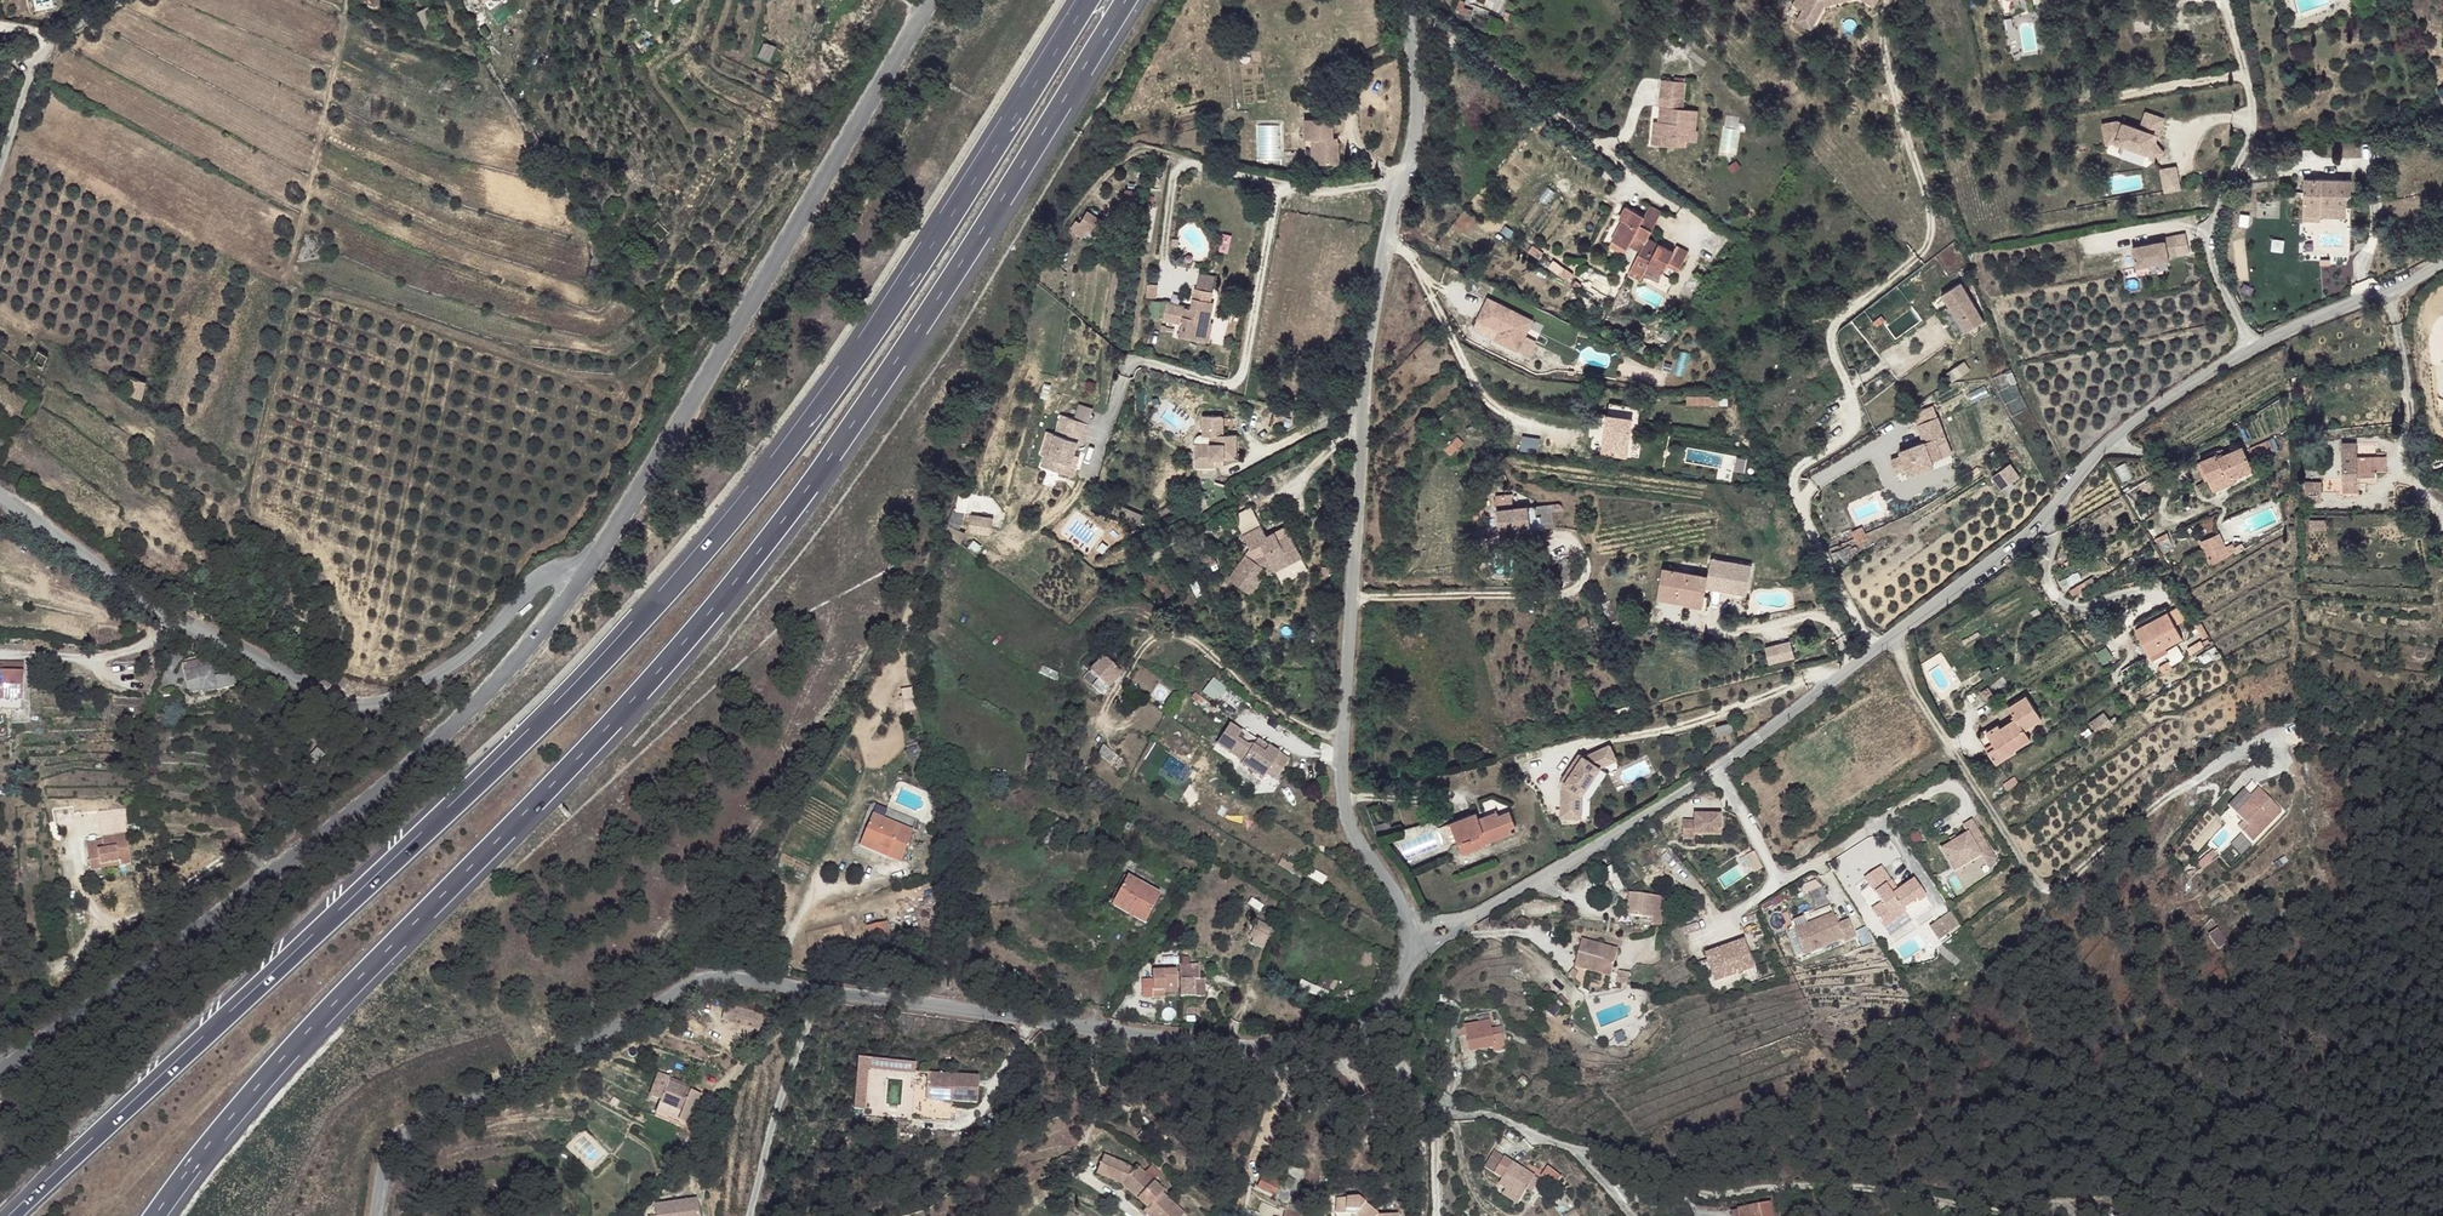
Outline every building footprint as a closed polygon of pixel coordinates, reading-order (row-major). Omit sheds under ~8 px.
[(1466,16),(1469,8),(1465,7),(1466,2),(1459,0),(1455,11),(1466,16)] [(1795,7),(1805,14),(1799,23),(1816,31),(1828,9),(1858,0),(1799,0),(1795,7)] [(1874,10),(1880,0),(1859,0),(1874,10)] [(428,6),(417,12),(425,28),(437,22),(428,6)] [(1695,130),(1698,110),(1683,108),(1686,81),(1662,79),(1660,97),(1664,98),(1672,99),(1671,108),(1663,107),(1661,106),(1659,121),(1654,121),(1653,134),(1663,135),(1662,146),(1676,147),(1676,145),(1686,146),(1686,141),(1696,142),(1697,130),(1695,130)] [(1550,86),(1541,80),(1537,84),(1546,90),(1550,86)] [(1671,108),(1672,99),(1664,98),(1663,107),(1671,108)] [(2151,141),(2154,135),(2157,136),(2164,118),(2146,112),(2139,129),(2117,121),(2102,124),(2106,145),(2115,143),(2147,154),(2154,162),(2164,152),(2155,142),(2151,141)] [(1339,164),(1339,142),(1334,142),(1334,137),(1333,118),(1305,119),(1305,140),(1309,139),(1313,139),(1313,155),(1313,164),(1339,164)] [(2176,164),(2158,169),(2165,194),(2182,189),(2176,164)] [(1324,179),(1324,168),(1313,168),(1313,179),(1324,179)] [(2346,204),(2347,196),(2351,196),(2351,180),(2304,179),(2303,220),(2321,221),(2321,216),(2322,203),(2346,204)] [(1137,208),(1140,190),(1126,189),(1123,206),(1137,208)] [(2346,217),(2346,204),(2322,203),(2321,216),(2346,217)] [(1648,238),(1662,212),(1650,205),(1644,216),(1626,206),(1620,219),(1623,220),(1612,241),(1628,249),(1630,246),(1631,242),(1643,248),(1648,238)] [(1107,216),(1091,206),(1088,212),(1104,221),(1107,216)] [(1097,234),(1104,221),(1088,212),(1082,224),(1078,220),(1072,227),(1082,237),(1089,228),(1097,234)] [(2177,256),(2174,236),(2163,238),(2164,241),(2157,243),(2132,248),(2136,268),(2168,262),(2168,258),(2177,256)] [(1679,271),(1689,252),(1676,246),(1673,251),(1648,238),(1643,248),(1641,251),(1631,270),(1643,276),(1650,264),(1664,272),(1667,265),(1679,271)] [(1628,249),(1612,241),(1609,246),(1625,254),(1628,249)] [(1643,248),(1631,242),(1630,246),(1641,251),(1643,248)] [(1543,253),(1532,246),(1528,252),(1539,259),(1543,253)] [(1567,282),(1573,275),(1563,268),(1558,275),(1567,282)] [(1643,276),(1631,270),(1629,273),(1641,280),(1643,276)] [(1211,290),(1215,275),(1199,271),(1196,287),(1211,290)] [(1155,293),(1158,280),(1149,278),(1146,291),(1155,293)] [(1983,320),(1961,282),(1942,294),(1965,331),(1983,320)] [(1210,322),(1214,302),(1211,302),(1213,292),(1195,288),(1191,309),(1166,304),(1162,320),(1182,324),(1179,336),(1203,341),(1207,321),(1210,322)] [(1534,323),(1489,300),(1477,321),(1500,333),(1496,342),(1518,353),(1534,323)] [(1209,342),(1213,322),(1210,322),(1207,321),(1203,341),(1209,342)] [(1669,343),(1673,335),(1664,330),(1660,337),(1669,343)] [(1648,347),(1631,339),(1627,348),(1644,355),(1648,347)] [(30,361),(40,367),(48,355),(38,349),(30,361)] [(1964,361),(1956,366),(1962,374),(1962,375),(1970,369),(1964,361)] [(146,381),(130,377),(126,396),(142,400),(146,381)] [(1719,405),(1719,397),(1686,397),(1686,405),(1719,405)] [(1627,456),(1631,428),(1637,429),(1640,408),(1640,407),(1629,405),(1617,404),(1609,403),(1602,453),(1627,456)] [(1075,455),(1079,441),(1084,442),(1089,423),(1062,414),(1055,434),(1048,457),(1044,455),(1041,466),(1074,476),(1077,466),(1072,465),(1075,455)] [(1236,458),(1236,436),(1224,436),(1223,415),(1203,416),(1203,436),(1209,436),(1209,443),(1195,444),(1195,459),(1222,459),(1236,458)] [(1945,436),(1938,417),(1918,424),(1924,443),(1900,451),(1901,455),(1890,459),(1895,472),(1906,468),(1908,475),(1933,466),(1931,462),(1941,459),(1937,445),(1935,440),(1945,436)] [(1048,457),(1055,434),(1048,431),(1041,454),(1044,455),(1048,457)] [(1523,436),(1522,451),(1539,452),(1540,438),(1523,436)] [(1945,436),(1935,440),(1937,445),(1947,442),(1945,436)] [(2275,455),(2270,442),(2264,444),(2264,446),(2252,451),(2253,454),(2266,449),(2269,457),(2275,455)] [(2377,476),(2377,470),(2386,470),(2386,456),(2375,456),(2376,462),(2357,462),(2357,456),(2357,442),(2342,442),(2343,493),(2359,493),(2358,476),(2377,476)] [(2253,469),(2243,446),(2218,457),(2217,454),(2200,461),(2201,462),(2208,479),(2211,485),(2233,475),(2234,477),(2253,469)] [(2269,457),(2266,449),(2253,454),(2257,463),(2269,457)] [(1224,464),(1224,463),(1223,461),(1223,460),(1222,459),(1195,459),(1196,467),(1214,467),(1218,466),(1220,467),(1221,467),(1222,466),(1223,466),(1223,465),(1224,464)] [(2019,474),(2010,461),(1992,473),(2001,486),(2019,474)] [(2208,479),(2201,462),(2197,463),(2205,481),(2208,479)] [(2214,491),(2236,481),(2234,477),(2233,475),(2211,485),(2214,491)] [(1488,494),(1507,494),(1507,478),(1488,478),(1488,494)] [(2321,494),(2321,482),(2304,482),(2305,494),(2309,494),(2321,494)] [(1252,500),(1249,493),(1243,496),(1246,503),(1252,500)] [(1543,528),(1541,515),(1537,516),(1536,505),(1514,507),(1512,493),(1495,495),(1497,509),(1500,531),(1528,529),(1543,528)] [(1555,527),(1553,511),(1555,511),(1557,511),(1559,510),(1559,508),(1559,506),(1558,505),(1557,504),(1555,503),(1553,504),(1536,505),(1537,516),(1541,515),(1543,528),(1555,527)] [(1482,516),(1483,505),(1475,504),(1474,515),(1482,516)] [(989,534),(992,517),(973,514),(970,532),(989,534)] [(1291,562),(1286,553),(1297,547),(1291,534),(1279,540),(1275,532),(1267,536),(1262,525),(1243,535),(1251,549),(1229,579),(1242,589),(1248,581),(1255,587),(1262,577),(1259,575),(1264,567),(1271,564),(1273,567),(1275,571),(1291,562)] [(1529,538),(1528,529),(1500,531),(1501,540),(1529,538)] [(2225,547),(2219,533),(2213,535),(2220,549),(2225,547)] [(2235,552),(2231,544),(2225,547),(2220,549),(2213,535),(2201,541),(2211,565),(2235,552)] [(1216,563),(1204,537),(1195,541),(1207,567),(1216,563)] [(1302,556),(1297,547),(1286,553),(1291,562),(1302,556)] [(1574,574),(1575,559),(1563,557),(1559,561),(1557,579),(1573,580),(1574,578),(1577,578),(1577,574),(1574,574)] [(1708,576),(1708,579),(1716,581),(1717,575),(1725,576),(1722,590),(1747,594),(1752,565),(1711,558),(1708,576)] [(1708,579),(1708,576),(1663,567),(1658,593),(1704,602),(1706,587),(1708,579)] [(1708,579),(1706,587),(1722,590),(1725,576),(1717,575),(1716,581),(1708,579)] [(1255,587),(1248,581),(1242,589),(1250,594),(1255,587)] [(2080,592),(2087,588),(2084,582),(2076,587),(2080,592)] [(2080,592),(2076,587),(2069,591),(2073,596),(2080,592)] [(188,602),(199,607),(204,598),(193,592),(188,602)] [(1704,602),(1658,593),(1657,598),(1703,606),(1704,602)] [(2187,618),(2180,605),(2168,612),(2175,624),(2187,618)] [(2182,638),(2175,624),(2168,612),(2136,629),(2149,655),(2182,638)] [(1590,624),(1586,615),(1574,620),(1578,629),(1590,624)] [(2190,653),(2203,645),(2201,641),(2187,649),(2190,653)] [(1767,663),(1793,660),(1791,642),(1764,645),(1767,663)] [(2152,660),(2167,652),(2165,647),(2149,655),(2152,660)] [(1101,695),(1121,674),(1104,657),(1084,679),(1101,695)] [(211,664),(203,658),(183,663),(190,687),(201,684),(202,690),(203,693),(217,689),(218,690),(236,686),(232,673),(214,676),(211,664)] [(2172,667),(2168,661),(2159,667),(2162,673),(2172,667)] [(0,662),(0,668),(3,668),(3,672),(20,673),(24,673),(24,663),(0,662)] [(3,672),(3,668),(0,668),(0,710),(21,711),(22,702),(23,702),(24,673),(20,673),(3,672)] [(1213,679),(1203,691),(1215,701),(1225,688),(1213,679)] [(202,690),(201,684),(190,687),(191,693),(202,690)] [(912,688),(899,688),(899,712),(913,712),(912,688)] [(1218,710),(1195,692),(1191,698),(1214,715),(1218,710)] [(2008,707),(2027,695),(2025,692),(2007,704),(2008,707)] [(2014,749),(2031,739),(2024,730),(2042,718),(2027,695),(2008,707),(2016,718),(2001,728),(1999,725),(1983,735),(1979,737),(1995,764),(2016,751),(2014,749)] [(2088,742),(2113,725),(2112,723),(2118,719),(2115,716),(2110,720),(2104,712),(2090,722),(2096,730),(2085,738),(2088,742)] [(1734,731),(1732,722),(1715,726),(1718,735),(1734,731)] [(1983,735),(1999,725),(1997,722),(1981,732),(1983,735)] [(1289,761),(1279,754),(1268,747),(1266,750),(1255,743),(1248,745),(1238,738),(1242,732),(1229,725),(1216,744),(1242,762),(1241,764),(1263,779),(1266,774),(1275,781),(1289,761)] [(1257,740),(1243,731),(1242,732),(1238,738),(1248,745),(1255,743),(1257,740)] [(1560,780),(1561,780),(1559,818),(1580,819),(1582,795),(1600,769),(1617,761),(1610,746),(1584,757),(1580,754),(1560,780)] [(318,749),(309,759),(316,765),(325,755),(318,749)] [(2007,792),(2019,784),(2014,778),(2003,786),(2007,792)] [(2254,799),(2238,815),(2250,828),(2245,833),(2254,842),(2283,813),(2259,789),(2251,796),(2254,799)] [(1511,829),(1516,827),(1510,810),(1498,814),(1497,810),(1479,817),(1477,812),(1450,822),(1458,843),(1461,842),(1462,844),(1473,840),(1472,839),(1480,836),(1484,845),(1513,833),(1511,829)] [(900,862),(913,832),(872,815),(862,840),(890,851),(887,856),(900,862)] [(1721,836),(1722,815),(1695,815),(1695,821),(1683,820),(1683,840),(1695,840),(1695,836),(1721,836)] [(1052,846),(1064,820),(1057,817),(1050,831),(1049,830),(1044,842),(1052,846)] [(1991,851),(1972,820),(1963,826),(1968,834),(1957,840),(1952,843),(1941,851),(1954,873),(1980,856),(1981,858),(1991,851)] [(1393,832),(1390,822),(1373,827),(1377,837),(1393,832)] [(87,845),(127,840),(126,832),(102,837),(102,839),(86,842),(87,845)] [(1463,855),(1484,846),(1484,845),(1480,836),(1472,839),(1473,840),(1462,844),(1461,842),(1458,843),(1463,855)] [(91,871),(101,869),(101,865),(120,862),(120,866),(132,864),(127,840),(87,845),(91,871)] [(890,851),(862,840),(860,845),(887,856),(890,851)] [(2212,859),(2219,852),(2217,850),(2215,852),(2213,850),(2208,855),(2212,859)] [(1996,859),(1991,851),(1981,858),(1986,865),(1996,859)] [(1307,868),(1284,854),(1278,864),(1301,878),(1307,868)] [(1905,912),(1926,897),(1915,880),(1898,892),(1893,895),(1886,885),(1891,881),(1881,867),(1865,879),(1882,903),(1872,910),(1884,928),(1905,912)] [(1118,894),(1127,877),(1124,875),(1115,892),(1118,894)] [(1145,923),(1160,895),(1127,877),(1118,894),(1112,905),(1145,923)] [(1898,892),(1891,881),(1886,885),(1893,895),(1898,892)] [(1661,926),(1665,896),(1630,892),(1628,915),(1645,917),(1652,918),(1651,924),(1661,926)] [(1856,937),(1849,919),(1838,924),(1830,905),(1808,914),(1809,917),(1792,924),(1804,955),(1843,938),(1845,942),(1856,937)] [(1254,921),(1257,916),(1250,912),(1247,917),(1254,921)] [(1890,937),(1912,921),(1905,912),(1884,928),(1890,937)] [(1959,926),(1951,913),(1941,920),(1949,932),(1959,926)] [(1949,932),(1941,920),(1931,926),(1940,939),(1949,932)] [(1263,950),(1272,928),(1257,921),(1249,938),(1253,940),(1250,945),(1263,950)] [(890,938),(886,922),(867,926),(871,942),(890,938)] [(2228,942),(2219,929),(2209,936),(2218,949),(2228,942)] [(1610,976),(1618,949),(1582,939),(1574,966),(1610,976)] [(1742,940),(1702,954),(1712,983),(1753,968),(1742,940)] [(1200,978),(1199,965),(1179,966),(1180,997),(1201,996),(1200,985),(1200,978)] [(1177,993),(1176,969),(1152,971),(1152,979),(1142,980),(1142,998),(1165,997),(1165,993),(1177,993)] [(1573,978),(1578,972),(1573,969),(1569,975),(1573,978)] [(1627,984),(1630,972),(1621,970),(1618,982),(1627,984)] [(1328,992),(1334,981),(1321,975),(1316,987),(1328,992)] [(1492,1029),(1490,1022),(1479,1024),(1465,1027),(1470,1052),(1494,1047),(1495,1053),(1505,1051),(1502,1035),(1493,1037),(1492,1029)] [(1502,1035),(1500,1028),(1492,1029),(1493,1037),(1502,1035)] [(1367,1046),(1377,1040),(1374,1034),(1369,1037),(1364,1040),(1367,1046)] [(855,1111),(865,1111),(867,1070),(915,1073),(915,1062),(858,1059),(855,1111)] [(938,1082),(939,1074),(927,1073),(927,1082),(938,1082)] [(977,1102),(979,1076),(939,1074),(938,1082),(927,1082),(926,1099),(944,1101),(952,1101),(977,1102)] [(661,1099),(668,1081),(659,1077),(652,1095),(661,1099)] [(696,1108),(701,1094),(668,1081),(661,1099),(656,1111),(689,1125),(696,1108)] [(704,1111),(710,1098),(701,1094),(696,1108),(704,1111)] [(1366,1129),(1369,1114),(1360,1112),(1357,1127),(1357,1129),(1358,1131),(1360,1132),(1361,1133),(1364,1132),(1365,1131),(1366,1129)] [(1164,1191),(1137,1165),(1133,1169),(1128,1165),(1104,1155),(1096,1173),(1121,1184),(1146,1207),(1143,1211),(1148,1215),(1183,1215),(1185,1214),(1162,1192),(1164,1191)] [(1498,1164),(1486,1159),(1478,1175),(1491,1181),(1498,1164)] [(1524,1176),(1498,1164),(1491,1181),(1499,1185),(1497,1193),(1504,1197),(1525,1206),(1536,1181),(1529,1179),(1527,1184),(1522,1181),(1524,1176)] [(1546,1174),(1563,1177),(1548,1168),(1546,1174)] [(1559,1186),(1563,1177),(1546,1174),(1543,1180),(1559,1186)] [(1274,1196),(1280,1183),(1263,1175),(1257,1188),(1274,1196)] [(697,1197),(655,1207),(657,1215),(701,1215),(697,1197)] [(1398,1213),(1380,1215),(1365,1203),(1358,1197),(1346,1197),(1336,1198),(1335,1213),(1353,1214),(1356,1215),(1399,1215),(1398,1213)] [(1523,1211),(1525,1206),(1504,1197),(1502,1202),(1523,1211)] [(1774,1205),(1762,1207),(1764,1215),(1776,1215),(1774,1205)] [(1762,1207),(1734,1213),(1735,1215),(1764,1215),(1762,1207)]
